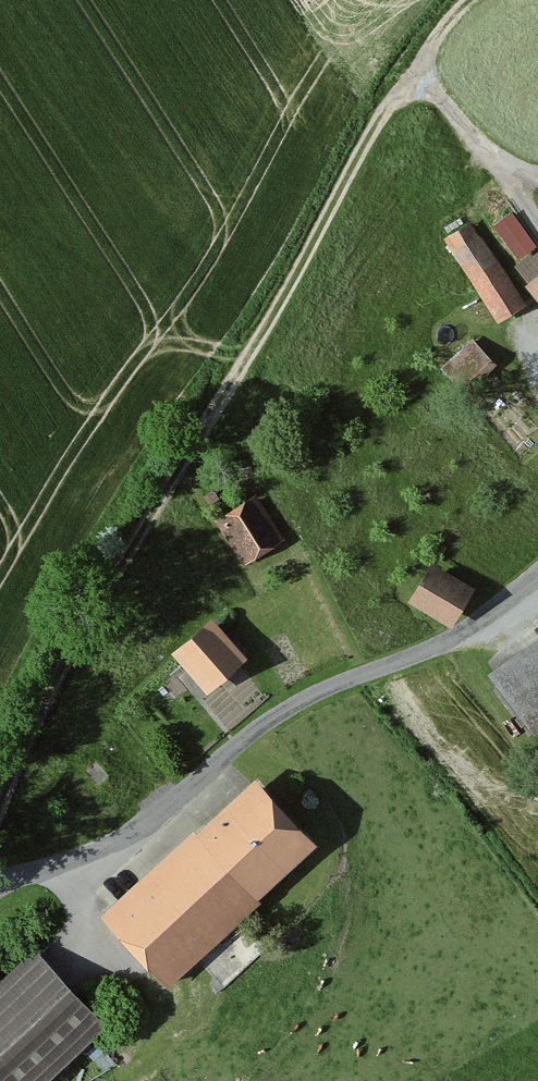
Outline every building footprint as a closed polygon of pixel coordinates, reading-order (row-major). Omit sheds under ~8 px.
[(511,209),(493,224),(519,256),(537,241),(511,209)] [(481,228),(453,248),(503,320),(531,301),(481,228)] [(537,270),(537,245),(516,258),(527,276),(537,270)] [(483,345),(466,358),(484,382),(501,369),(483,345)] [(264,490),(232,515),(269,562),(301,538),(264,490)] [(462,586),(424,568),(405,609),(443,627),(462,586)] [(163,656),(200,693),(231,661),(195,625),(163,656)] [(505,668),(537,708),(537,641),(505,668)] [(252,771),(112,913),(186,985),(325,843),(252,771)] [(0,992),(0,1080),(44,1080),(113,1023),(50,950),(0,992)]
